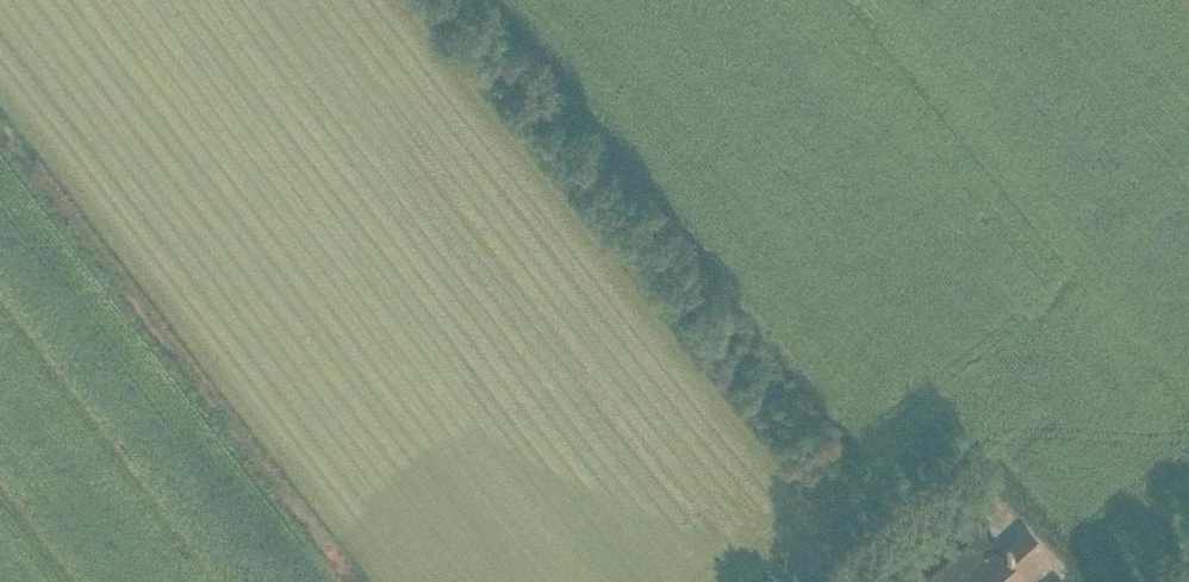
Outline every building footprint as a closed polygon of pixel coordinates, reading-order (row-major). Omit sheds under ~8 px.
[(994,552),(962,516),(952,524),(984,561),(994,552)] [(1052,572),(1026,541),(999,565),(994,559),(986,566),(972,550),(935,581),(1040,581),(1052,572)]
